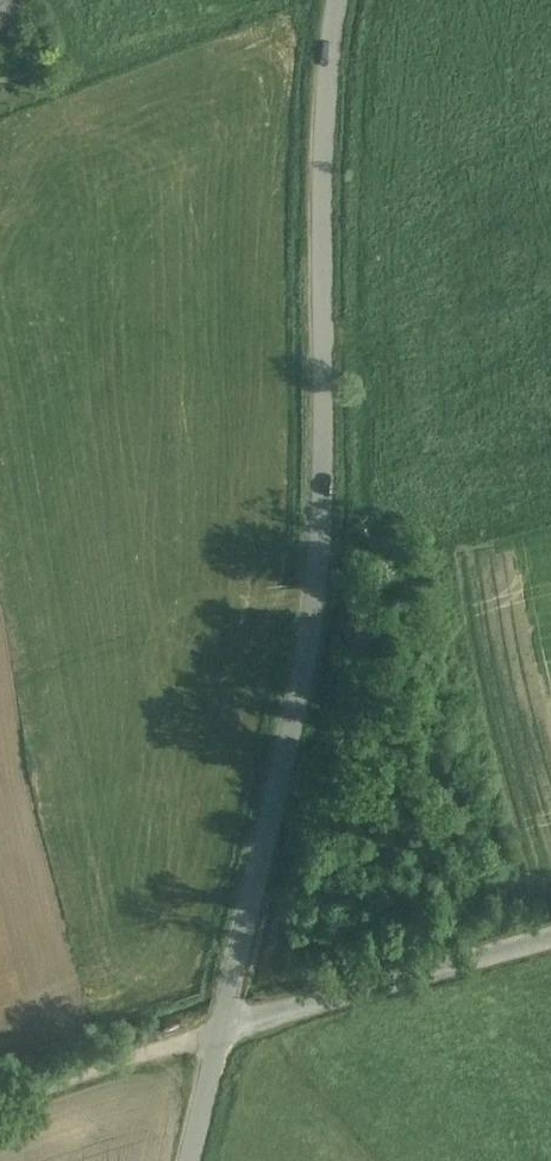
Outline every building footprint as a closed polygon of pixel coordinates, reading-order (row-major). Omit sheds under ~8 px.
[(17,11),(12,0),(0,0),(0,18),(17,11)]
